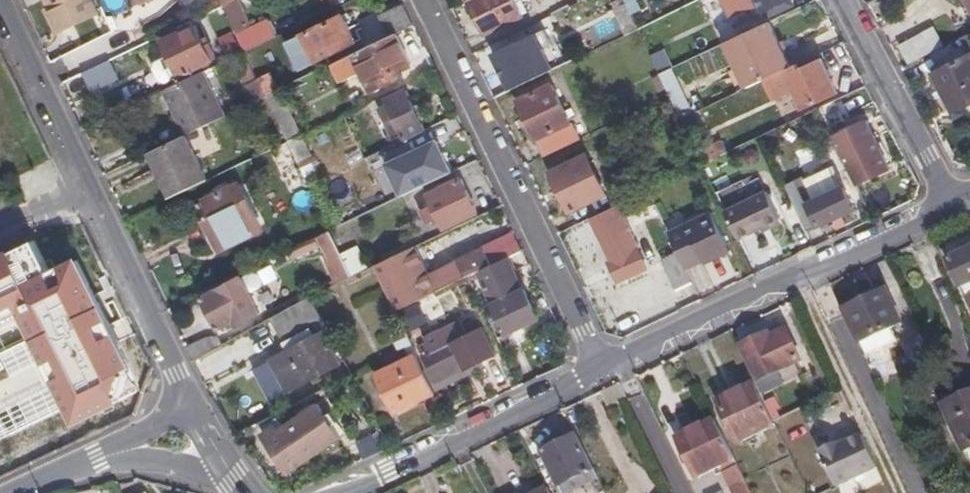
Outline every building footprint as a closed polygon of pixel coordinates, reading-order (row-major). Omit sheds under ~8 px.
[(61,30),(98,12),(92,0),(47,0),(61,30)] [(487,35),(525,17),(517,0),(469,0),(487,35)] [(728,16),(751,6),(756,0),(720,0),(728,16)] [(762,10),(763,9),(782,0),(757,0),(762,10)] [(790,0),(782,0),(763,9),(766,15),(792,2),(790,0)] [(303,34),(315,59),(355,42),(343,16),(303,34)] [(236,35),(245,52),(276,37),(268,19),(236,35)] [(767,22),(725,42),(746,86),(773,73),(789,66),(789,65),(767,22)] [(197,25),(164,41),(170,52),(157,61),(155,67),(162,83),(217,58),(208,38),(203,40),(197,25)] [(908,64),(944,47),(935,28),(899,44),(908,64)] [(536,34),(542,46),(551,41),(546,30),(536,34)] [(391,36),(353,55),(370,90),(395,78),(394,74),(411,64),(396,33),(391,36)] [(496,53),(513,89),(554,69),(549,58),(539,62),(536,56),(544,52),(542,46),(536,34),(496,53)] [(932,72),(951,108),(969,99),(969,55),(969,53),(932,72)] [(789,66),(773,73),(783,93),(797,87),(806,106),(837,92),(821,58),(793,71),(790,65),(789,65),(789,66)] [(107,63),(81,76),(89,93),(115,81),(107,63)] [(669,69),(659,74),(680,118),(690,113),(669,69)] [(844,94),(865,85),(863,82),(858,72),(839,83),(844,94)] [(223,117),(202,73),(163,92),(184,136),(191,132),(202,127),(223,117)] [(258,80),(266,96),(279,90),(271,73),(258,80)] [(554,85),(519,101),(537,139),(572,122),(554,85)] [(406,89),(387,99),(389,103),(379,107),(392,133),(402,129),(405,136),(424,126),(406,89)] [(266,96),(288,141),(301,135),(279,90),(266,96)] [(730,97),(701,110),(709,128),(738,115),(730,97)] [(832,100),(818,108),(828,129),(842,122),(832,100)] [(869,119),(832,135),(848,169),(853,167),(860,182),(891,167),(869,119)] [(184,136),(149,152),(170,198),(212,178),(191,132),(184,136)] [(312,158),(301,135),(288,141),(299,164),(312,158)] [(442,161),(449,175),(472,163),(466,150),(442,161)] [(587,157),(554,173),(571,210),(605,195),(587,157)] [(831,163),(784,185),(805,230),(832,217),(841,213),(854,207),(831,163)] [(460,178),(429,193),(433,204),(423,208),(428,220),(439,215),(444,226),(475,210),(460,178)] [(218,250),(259,231),(238,185),(228,189),(225,183),(215,188),(218,194),(195,205),(218,250)] [(766,191),(724,211),(738,239),(779,219),(766,191)] [(621,204),(594,217),(614,261),(611,263),(619,280),(647,267),(623,216),(626,215),(621,204)] [(701,256),(726,244),(710,211),(707,212),(668,231),(678,251),(685,266),(702,258),(701,256)] [(841,213),(832,217),(837,227),(846,223),(841,213)] [(343,256),(332,232),(320,237),(332,262),(343,256)] [(701,256),(702,258),(704,260),(729,249),(726,244),(701,256)] [(377,266),(398,310),(436,291),(415,246),(377,266)] [(948,259),(960,287),(969,282),(969,249),(948,259)] [(685,266),(678,251),(663,258),(676,287),(692,280),(685,266)] [(450,265),(458,280),(467,276),(472,273),(478,271),(471,255),(450,265)] [(524,289),(508,255),(503,258),(517,289),(524,289)] [(353,277),(343,256),(332,262),(328,264),(339,285),(353,277)] [(478,271),(472,273),(502,333),(537,318),(524,289),(517,289),(503,258),(478,271)] [(234,323),(237,327),(259,316),(250,296),(261,291),(263,285),(259,277),(253,275),(202,299),(218,331),(234,323)] [(895,337),(906,332),(886,287),(843,307),(863,352),(895,337)] [(313,299),(272,320),(281,338),(323,318),(313,299)] [(482,330),(438,351),(443,363),(430,369),(436,383),(464,369),(467,374),(482,367),(480,361),(494,355),(482,330)] [(768,334),(742,346),(757,380),(799,359),(785,330),(770,337),(768,334)] [(311,333),(299,339),(303,349),(289,356),(271,365),(286,395),(341,368),(325,338),(315,343),(311,333)] [(928,356),(918,333),(902,340),(912,363),(928,356)] [(895,337),(863,352),(869,364),(901,349),(895,337)] [(303,349),(299,339),(285,347),(289,356),(303,349)] [(435,393),(416,354),(377,374),(395,412),(435,393)] [(774,425),(754,383),(719,399),(738,441),(774,425)] [(940,402),(960,448),(969,444),(969,389),(940,402)] [(264,435),(290,472),(323,450),(301,417),(281,430),(278,425),(264,435)] [(734,459),(715,419),(678,437),(696,476),(734,459)] [(593,469),(575,433),(542,451),(559,485),(593,469)] [(838,489),(879,470),(863,437),(841,447),(839,445),(821,453),(838,489)] [(365,458),(383,449),(378,438),(360,447),(365,458)] [(744,478),(731,484),(735,492),(749,492),(751,492),(744,478)]
